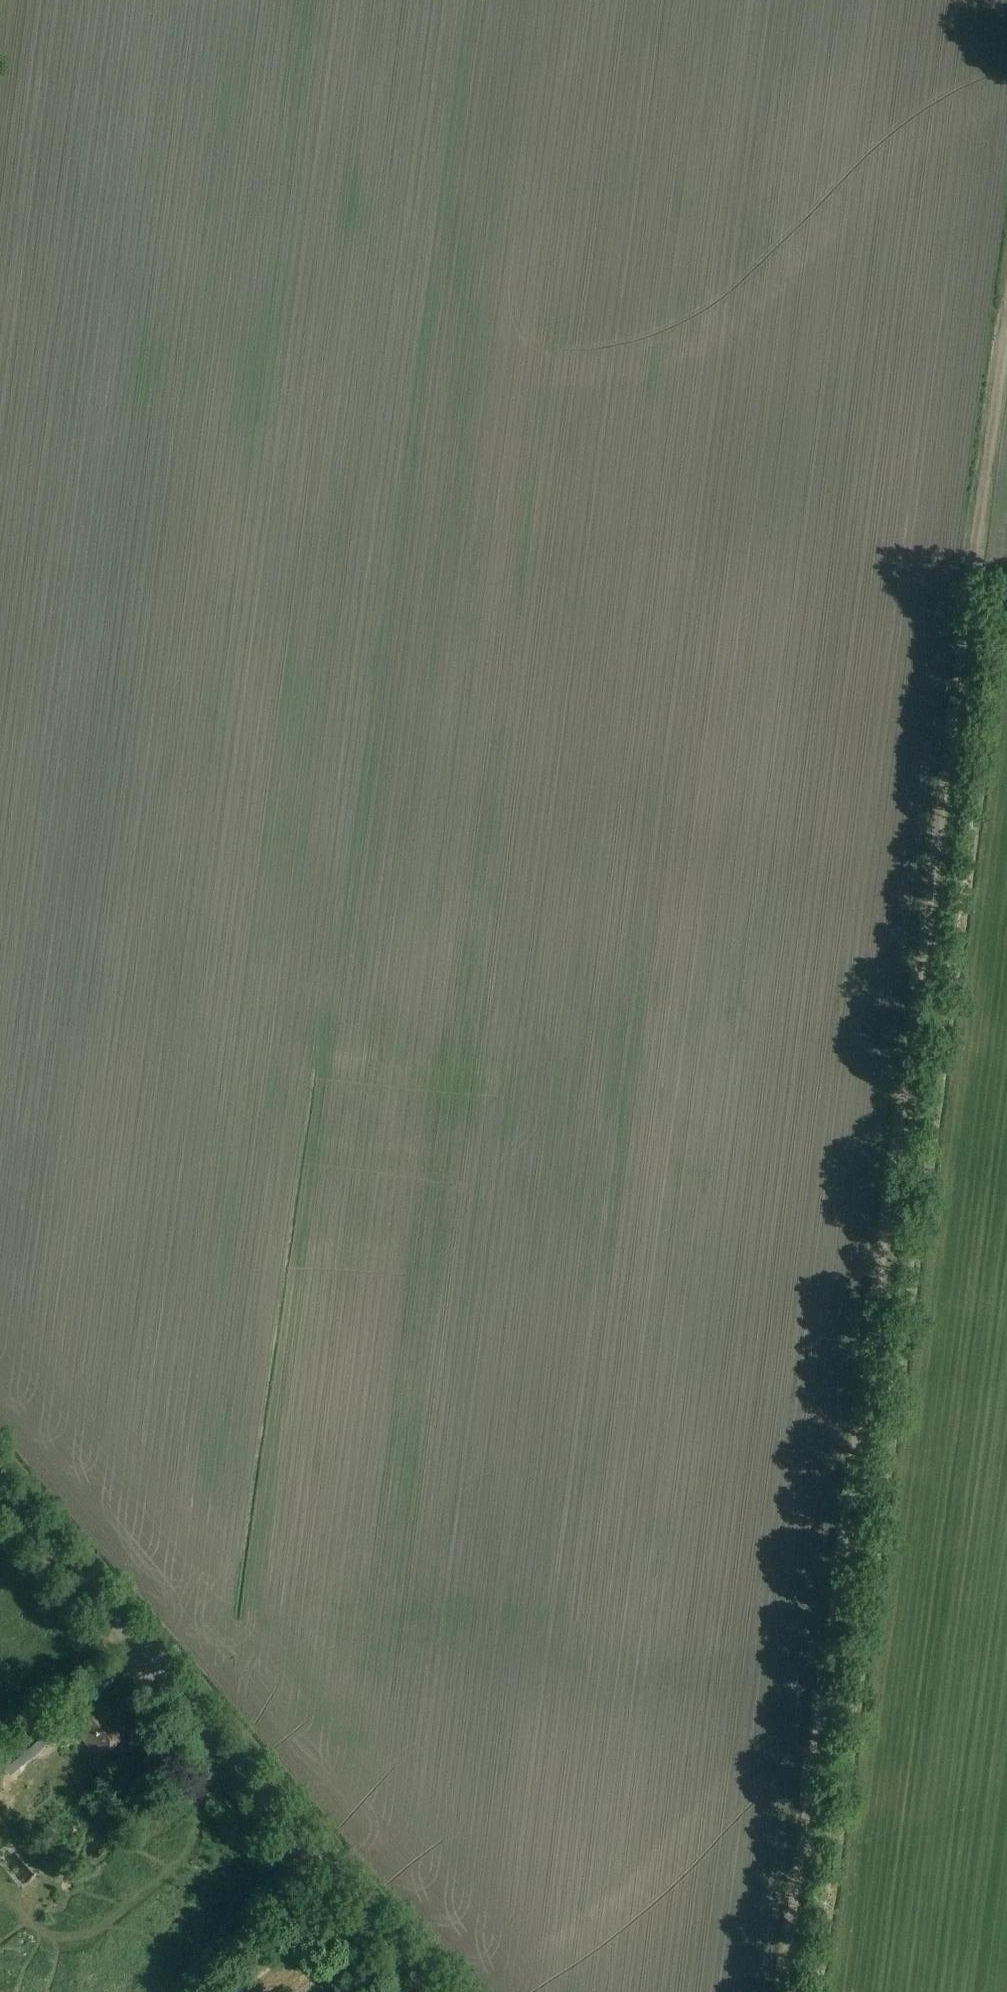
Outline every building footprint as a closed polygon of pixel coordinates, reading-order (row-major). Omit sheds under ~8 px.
[(111,1721),(98,1705),(72,1725),(86,1742),(83,1745),(97,1762),(128,1737),(113,1720),(111,1721)] [(37,1757),(59,1739),(49,1726),(27,1745),(37,1757)]
